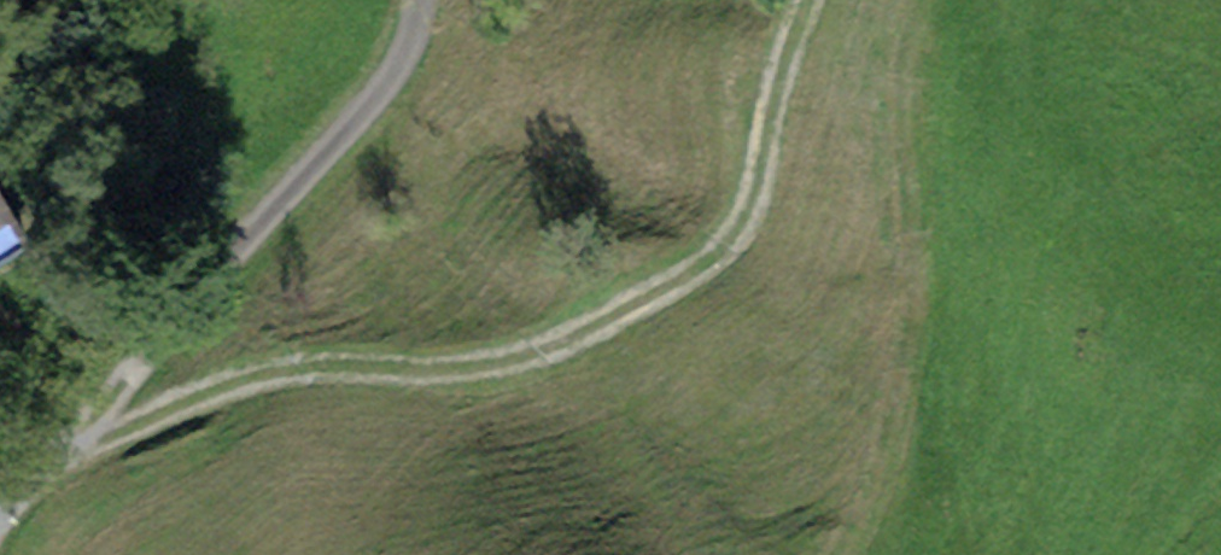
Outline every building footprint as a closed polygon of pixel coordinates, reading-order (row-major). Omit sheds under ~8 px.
[(0,195),(0,267),(32,248),(0,195)]
